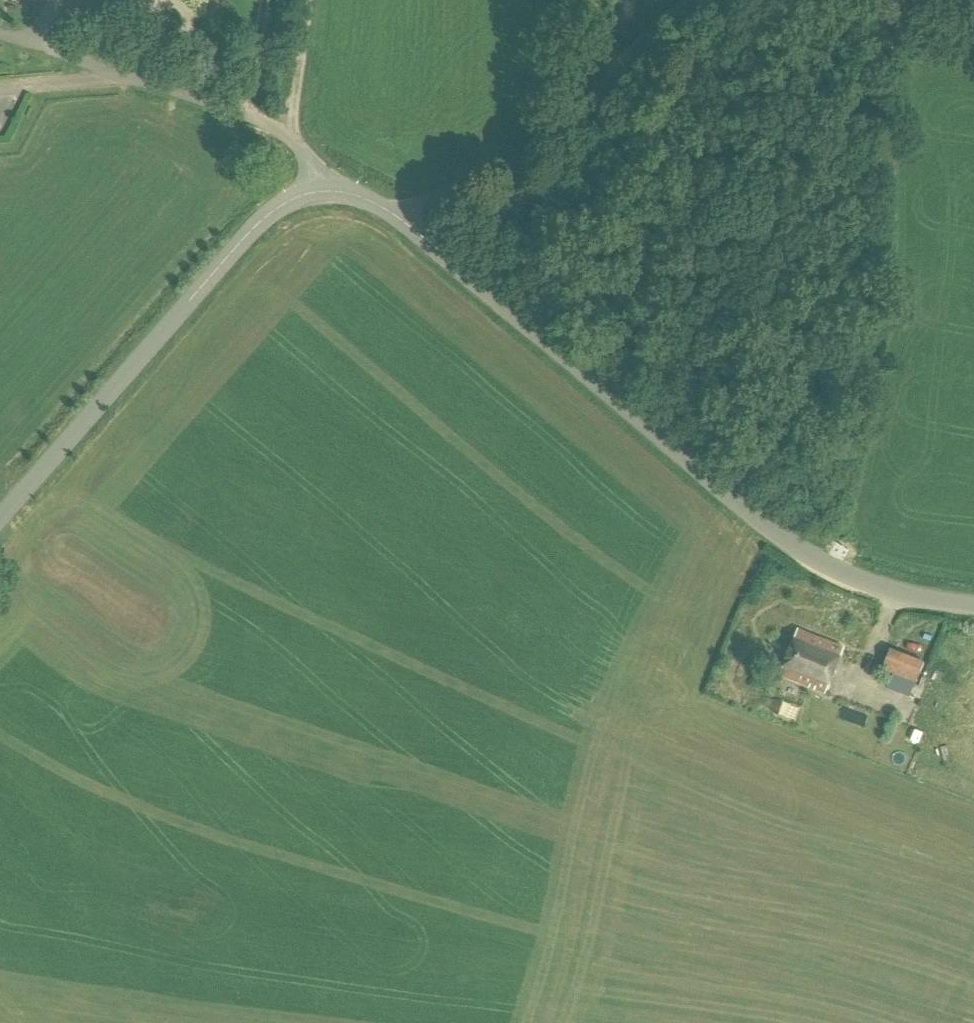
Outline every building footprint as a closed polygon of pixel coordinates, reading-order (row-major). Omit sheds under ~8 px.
[(826,693),(844,647),(799,629),(781,675),(826,693)] [(902,653),(890,648),(889,649),(882,669),(894,673),(902,653)]
